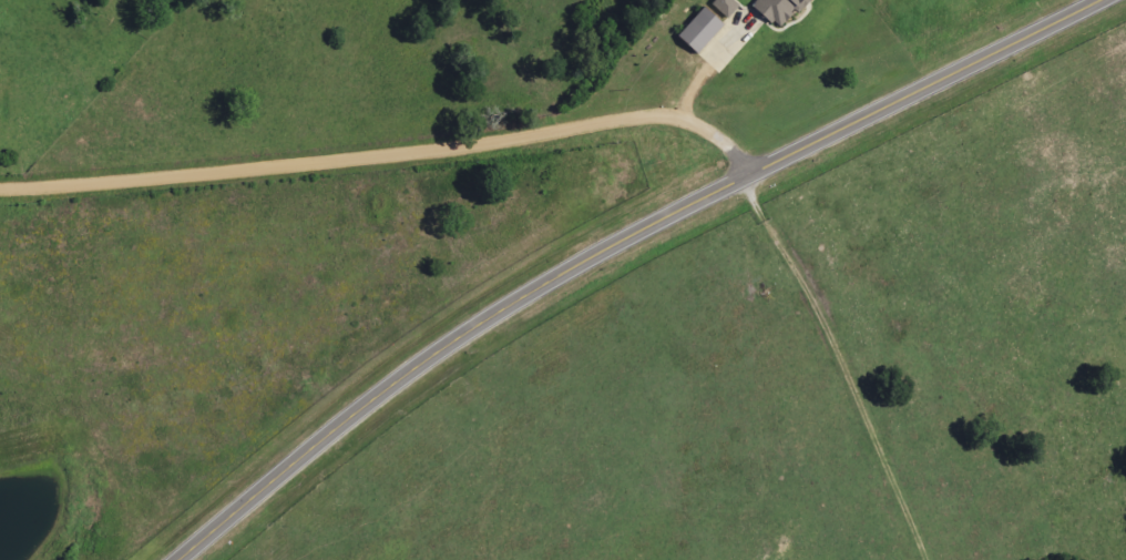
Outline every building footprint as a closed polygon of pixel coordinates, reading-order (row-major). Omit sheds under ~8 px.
[(732,0),(714,0),(709,6),(727,19),(738,4),(732,0)] [(722,25),(702,7),(676,36),(696,54),(722,25)]
